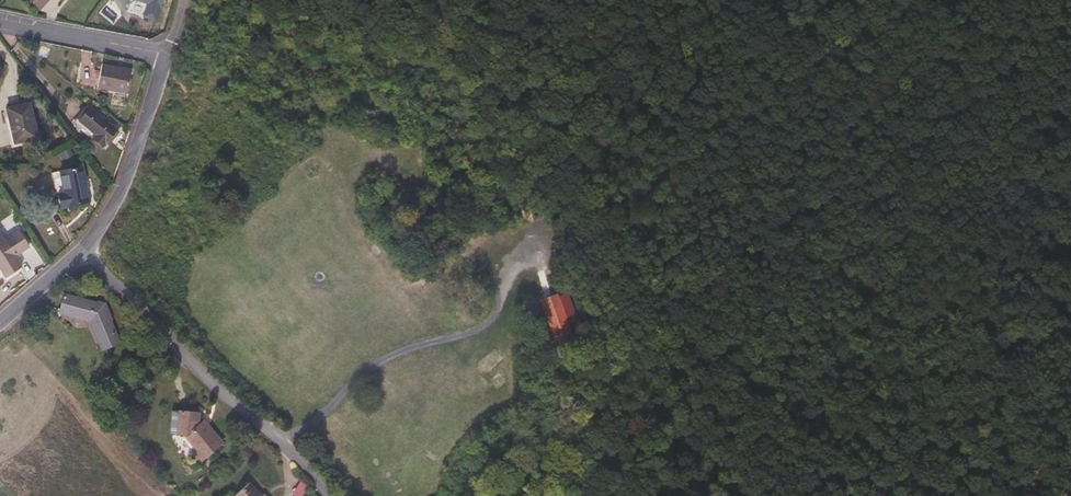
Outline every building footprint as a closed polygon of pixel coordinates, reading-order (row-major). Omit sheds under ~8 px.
[(51,0),(30,0),(41,10),(51,0)] [(164,0),(132,0),(129,10),(158,19),(164,0)] [(278,19),(283,15),(279,10),(274,15),(278,19)] [(121,94),(125,70),(95,64),(91,88),(121,94)] [(32,138),(24,103),(1,108),(9,143),(32,138)] [(112,130),(83,107),(68,125),(96,148),(100,144),(101,143),(112,130)] [(162,161),(167,150),(158,147),(154,158),(162,161)] [(83,202),(76,166),(54,171),(49,172),(52,188),(57,187),(58,193),(52,195),(54,208),(83,202)] [(14,256),(28,246),(18,230),(3,240),(0,235),(0,271),(5,278),(21,267),(14,256)] [(108,320),(103,308),(100,309),(99,307),(101,304),(94,302),(92,305),(60,296),(55,312),(87,321),(100,350),(115,344),(105,322),(108,320)] [(569,339),(556,302),(539,308),(552,345),(569,339)] [(167,432),(175,433),(175,435),(182,436),(192,446),(189,448),(199,460),(218,443),(204,425),(200,420),(193,426),(194,413),(176,411),(176,413),(168,412),(167,432)] [(260,493),(257,495),(247,483),(231,495),(262,495),(260,493)]
